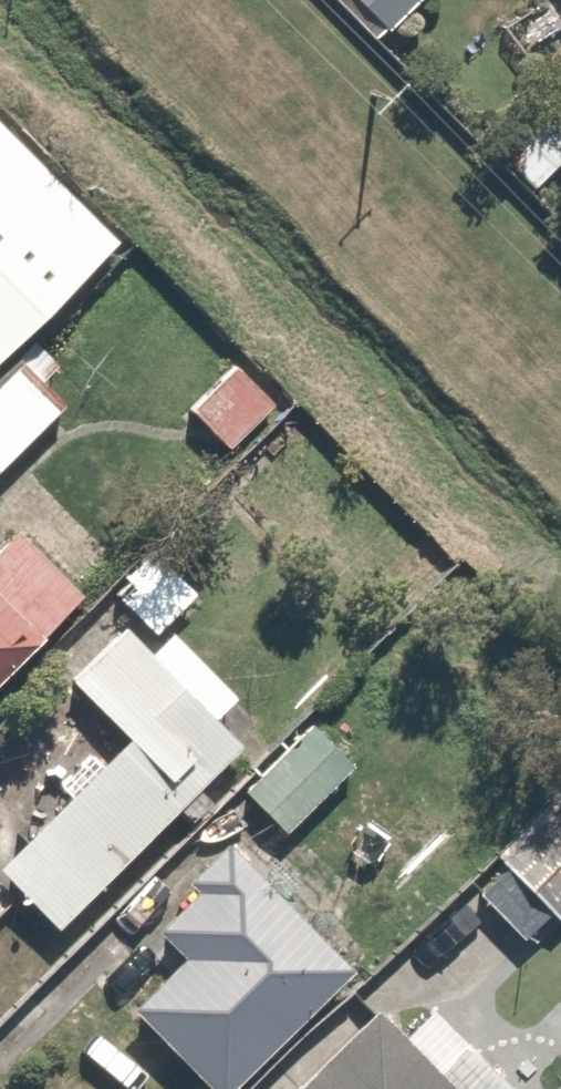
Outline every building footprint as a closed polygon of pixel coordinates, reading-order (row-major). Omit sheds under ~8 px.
[(384,25),(406,0),(356,0),(384,25)] [(28,146),(0,118),(0,175),(28,146)] [(289,398),(242,352),(186,410),(233,456),(289,398)] [(10,356),(0,368),(0,471),(61,401),(10,356)] [(75,596),(15,531),(0,545),(0,666),(75,596)] [(5,864),(55,916),(236,739),(217,720),(242,696),(165,618),(192,592),(148,548),(44,650),(132,740),(5,864)] [(560,925),(560,779),(483,857),(556,931),(560,925)] [(205,1088),(245,1088),(366,977),(230,832),(179,879),(194,895),(164,923),(188,948),(127,1005),(205,1088)] [(375,1005),(291,1088),(460,1088),(375,1005)]
